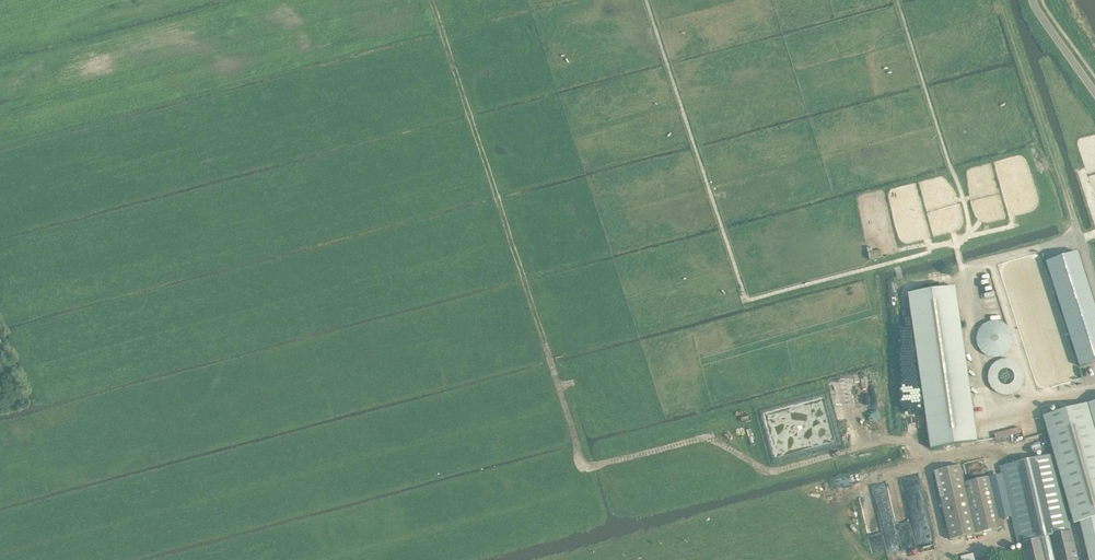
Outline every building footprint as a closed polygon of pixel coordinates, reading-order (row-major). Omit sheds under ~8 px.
[(869,260),(883,257),(882,250),(868,252),(869,260)] [(1046,262),(1079,367),(1094,362),(1094,307),(1077,252),(1046,262)] [(931,449),(977,441),(955,287),(908,294),(931,449)] [(1043,416),(1074,524),(1079,522),(1090,559),(1094,559),(1094,402),(1043,416)] [(1000,466),(1018,544),(1021,543),(1022,549),(1025,559),(1055,559),(1049,536),(1071,531),(1070,531),(1053,454),(1044,456),(1000,466)] [(959,466),(934,472),(950,540),(1001,528),(989,477),(963,483),(959,466)] [(1049,536),(1055,559),(1077,559),(1071,531),(1049,536)]
